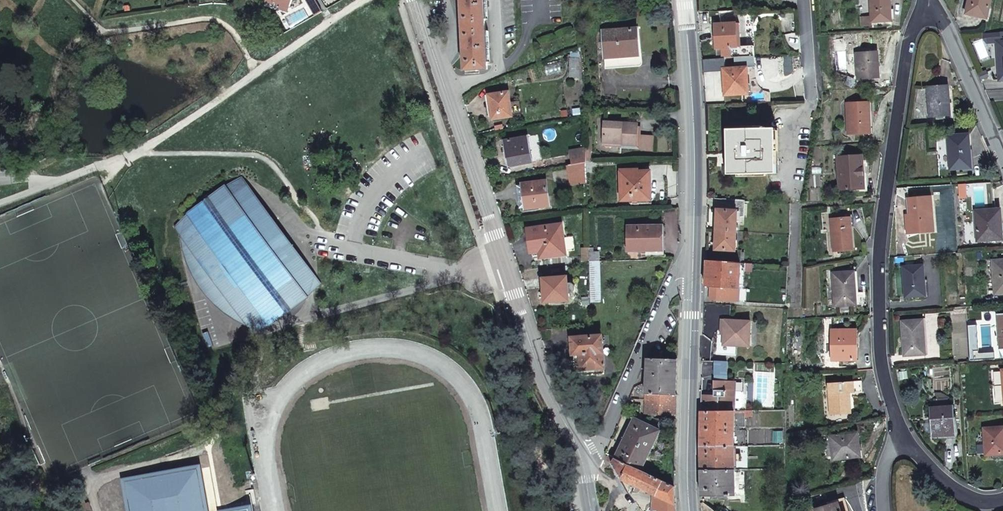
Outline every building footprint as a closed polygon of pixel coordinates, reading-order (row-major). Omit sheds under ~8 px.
[(464,71),(488,69),(488,63),(486,32),(486,20),(485,0),(461,0),(464,71)] [(872,22),(892,21),(891,0),(870,0),(871,16),(872,22)] [(966,13),(987,18),(991,0),(969,0),(966,13)] [(872,22),(871,16),(860,17),(861,27),(872,26),(872,22)] [(724,58),(735,57),(755,57),(754,46),(741,47),(737,47),(736,24),(736,17),(727,17),(727,24),(715,25),(716,49),(723,48),(724,58)] [(639,66),(638,56),(637,29),(603,31),(605,58),(606,69),(639,66)] [(998,32),(982,33),(982,37),(987,43),(999,42),(998,32)] [(857,54),(858,78),(879,77),(878,52),(857,54)] [(723,69),(725,95),(749,94),(748,68),(755,67),(755,57),(735,57),(735,69),(723,69)] [(579,70),(579,59),(571,59),(571,70),(579,70)] [(950,115),(948,86),(928,87),(930,116),(937,116),(944,116),(950,115)] [(510,103),(508,92),(488,95),(492,117),(492,119),(510,117),(507,103),(510,103)] [(847,103),(848,134),(871,133),(870,102),(847,103)] [(636,146),(637,124),(604,122),(603,142),(621,143),(621,145),(636,146)] [(776,174),(776,128),(726,129),(727,175),(776,174)] [(948,136),(950,169),(971,168),(969,134),(948,136)] [(655,135),(637,135),(636,146),(641,151),(654,152),(655,135)] [(509,151),(512,165),(533,161),(528,137),(505,141),(507,151),(509,151)] [(586,162),(585,148),(570,151),(572,164),(584,163),(586,162)] [(838,157),(840,190),(857,189),(864,188),(863,173),(862,155),(838,157)] [(595,167),(594,161),(591,161),(587,161),(586,161),(586,162),(586,172),(592,172),(592,167),(595,167)] [(570,176),(586,173),(584,163),(572,164),(567,165),(570,176)] [(638,170),(621,170),(622,200),(629,200),(638,200),(647,199),(647,191),(651,191),(650,171),(638,172),(638,170)] [(254,334),(322,284),(298,256),(292,263),(307,282),(258,319),(260,323),(259,324),(249,321),(241,317),(236,314),(226,308),(218,301),(213,296),(207,289),(200,280),(196,273),(192,264),(188,251),(186,241),(185,229),(185,224),(187,223),(190,227),(239,191),(254,211),(261,207),(242,177),(174,227),(181,235),(184,252),(189,266),(194,276),(201,288),(215,303),(227,313),(237,320),(248,325),(254,334)] [(525,208),(525,209),(550,206),(547,181),(522,184),(522,185),(525,208)] [(254,211),(239,191),(190,227),(187,223),(185,224),(185,229),(186,241),(188,251),(192,264),(196,273),(200,280),(207,289),(213,296),(218,301),(226,308),(236,314),(241,317),(249,321),(259,324),(260,323),(258,319),(307,282),(292,263),(298,256),(295,250),(291,243),(288,238),(285,240),(273,224),(276,222),(273,219),(268,214),(261,207),(254,211)] [(931,220),(930,197),(908,199),(909,209),(912,208),(913,214),(909,214),(906,214),(908,234),(934,232),(933,220),(931,220)] [(1002,227),(1000,209),(975,211),(978,241),(998,240),(998,227),(1002,227)] [(735,249),(735,210),(714,211),(714,248),(735,249)] [(831,219),(834,251),(853,250),(851,217),(831,219)] [(279,226),(276,222),(273,224),(285,240),(288,238),(284,233),(279,226)] [(539,251),(540,258),(566,254),(562,225),(528,229),(531,253),(539,251)] [(661,226),(628,226),(628,251),(638,251),(661,250),(663,250),(663,226),(661,226)] [(589,248),(589,249),(589,261),(599,261),(599,251),(593,251),(593,248),(589,248)] [(734,262),(703,260),(700,260),(699,285),(705,285),(711,286),(733,288),(734,262)] [(995,294),(1002,294),(1002,260),(993,261),(995,294)] [(589,261),(589,262),(590,302),(599,302),(599,261),(589,261)] [(903,267),(905,298),(926,296),(923,265),(903,267)] [(833,273),(835,306),(841,305),(842,311),(849,310),(849,305),(856,305),(854,272),(833,273)] [(568,284),(567,276),(542,278),(544,303),(569,301),(568,293),(570,293),(572,292),(573,292),(574,290),(574,288),(574,286),(573,285),(571,284),(570,284),(568,284)] [(711,286),(705,285),(704,298),(733,300),(733,288),(711,286)] [(745,344),(746,319),(717,319),(717,327),(719,327),(720,344),(745,344)] [(902,322),(905,355),(926,354),(923,320),(902,322)] [(833,330),(833,360),(856,360),(856,330),(833,330)] [(602,335),(572,338),(573,355),(575,376),(605,374),(604,367),(602,335)] [(652,413),(672,414),(672,358),(641,356),(640,358),(641,413),(645,413),(646,416),(652,417),(652,413)] [(709,394),(698,394),(697,409),(731,409),(731,407),(731,390),(731,380),(709,381),(709,394)] [(862,381),(854,381),(855,393),(863,392),(862,381)] [(852,413),(850,393),(850,382),(828,383),(830,415),(852,413)] [(953,412),(953,407),(931,408),(933,436),(955,435),(954,431),(953,412)] [(731,409),(697,409),(697,445),(731,444),(731,409)] [(631,450),(641,454),(653,431),(630,418),(620,437),(634,443),(631,450)] [(986,455),(1002,454),(1002,427),(984,428),(986,455)] [(858,433),(830,437),(833,460),(858,456),(856,446),(859,445),(858,433)] [(634,469),(641,454),(631,450),(634,443),(620,437),(608,458),(634,469)] [(731,444),(697,445),(697,469),(731,468),(731,444)] [(746,468),(745,444),(744,444),(737,444),(737,468),(746,468)] [(616,479),(649,493),(648,510),(650,510),(672,510),(671,486),(634,469),(608,458),(604,455),(602,457),(616,479)] [(200,464),(122,478),(127,510),(208,510),(200,464)] [(731,468),(697,469),(698,492),(698,495),(731,494),(731,468)] [(704,503),(715,510),(726,510),(714,502),(707,499),(704,503)] [(698,501),(699,510),(715,510),(704,503),(701,501),(698,501)] [(815,510),(842,510),(840,503),(815,510)]
